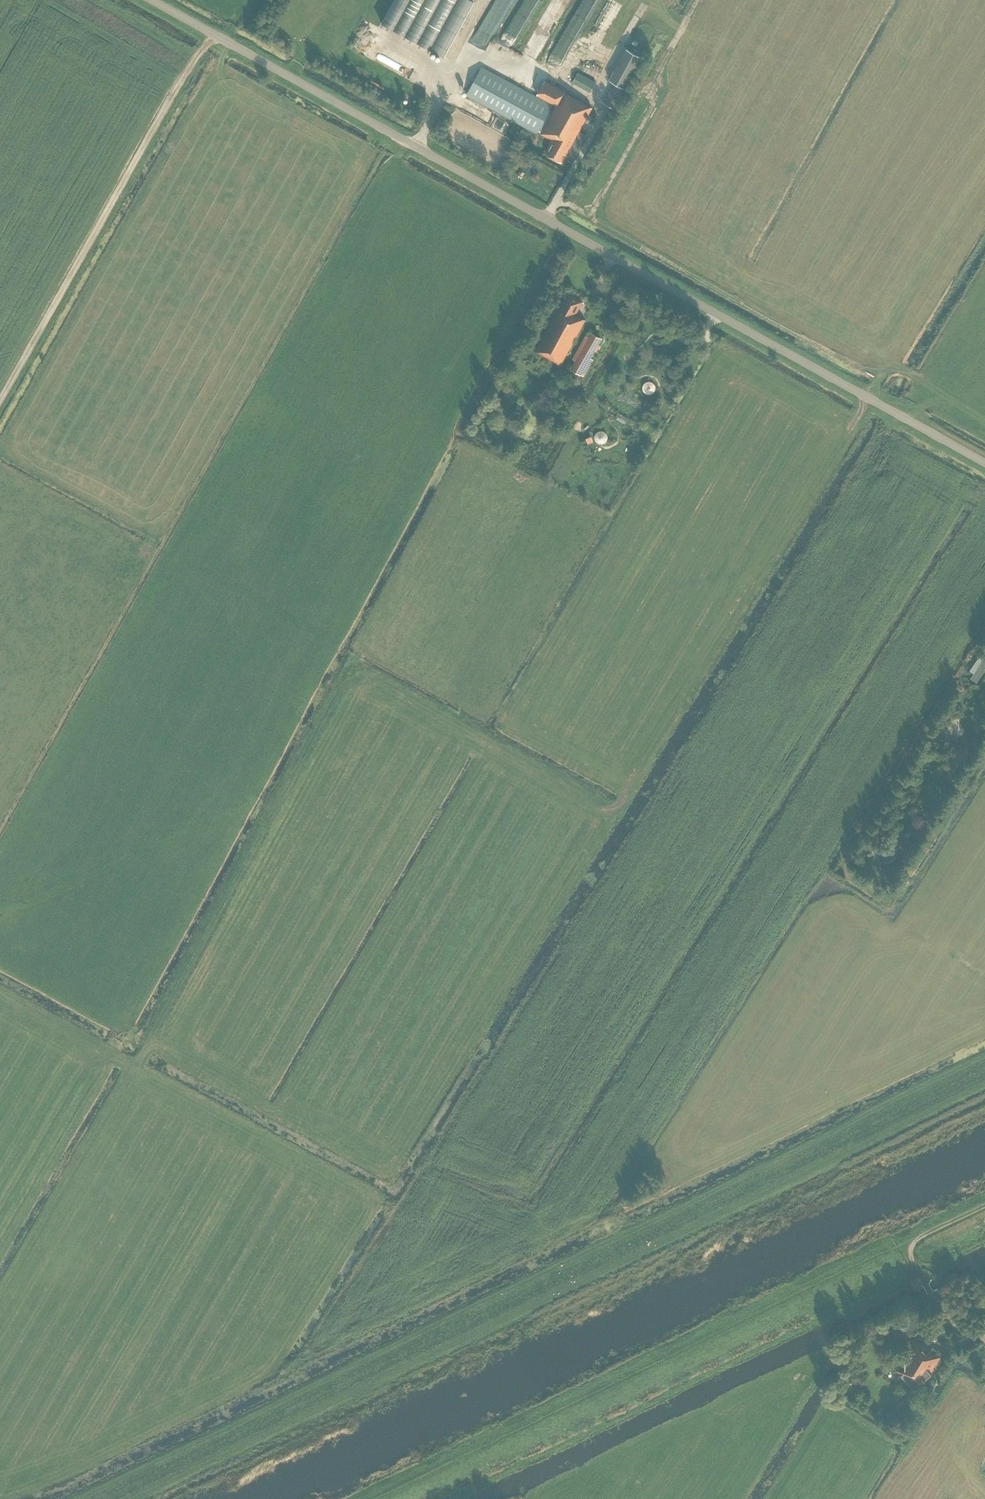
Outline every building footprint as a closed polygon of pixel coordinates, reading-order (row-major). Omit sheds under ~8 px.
[(380,22),(443,56),(473,0),(392,0),(380,22)] [(624,88),(642,56),(627,48),(609,79),(624,88)] [(577,152),(586,135),(579,131),(592,107),(564,92),(565,91),(545,80),(537,94),(556,105),(553,110),(550,108),(552,105),(482,66),(467,95),(537,133),(539,129),(542,131),(541,133),(552,139),(550,142),(550,144),(546,152),(561,161),(569,148),(577,152)] [(590,92),(596,81),(579,72),(572,82),(590,92)] [(615,108),(625,89),(614,83),(603,102),(615,108)] [(575,314),(581,301),(568,294),(563,303),(555,298),(549,309),(556,313),(536,351),(560,365),(585,319),(575,314)] [(592,332),(571,368),(583,375),(593,358),(591,358),(603,338),(592,332)] [(968,670),(971,673),(968,677),(975,682),(980,675),(979,675),(984,666),(984,660),(978,656),(968,670)] [(920,815),(919,815),(918,814),(917,815),(916,815),(915,815),(914,816),(913,817),(912,818),(912,819),(912,820),(912,821),(912,822),(912,823),(912,824),(913,825),(913,826),(914,826),(915,827),(916,827),(917,828),(918,828),(919,828),(920,827),(921,827),(922,827),(923,826),(923,825),(924,824),(924,823),(925,822),(925,821),(925,820),(925,819),(924,818),(924,817),(923,816),(922,816),(921,815),(920,815)] [(907,839),(911,833),(906,830),(902,835),(907,839)] [(931,1371),(940,1356),(914,1340),(906,1353),(905,1353),(905,1368),(909,1368),(902,1374),(911,1385),(912,1384),(914,1380),(922,1385),(926,1379),(925,1378),(932,1372),(931,1371)]
